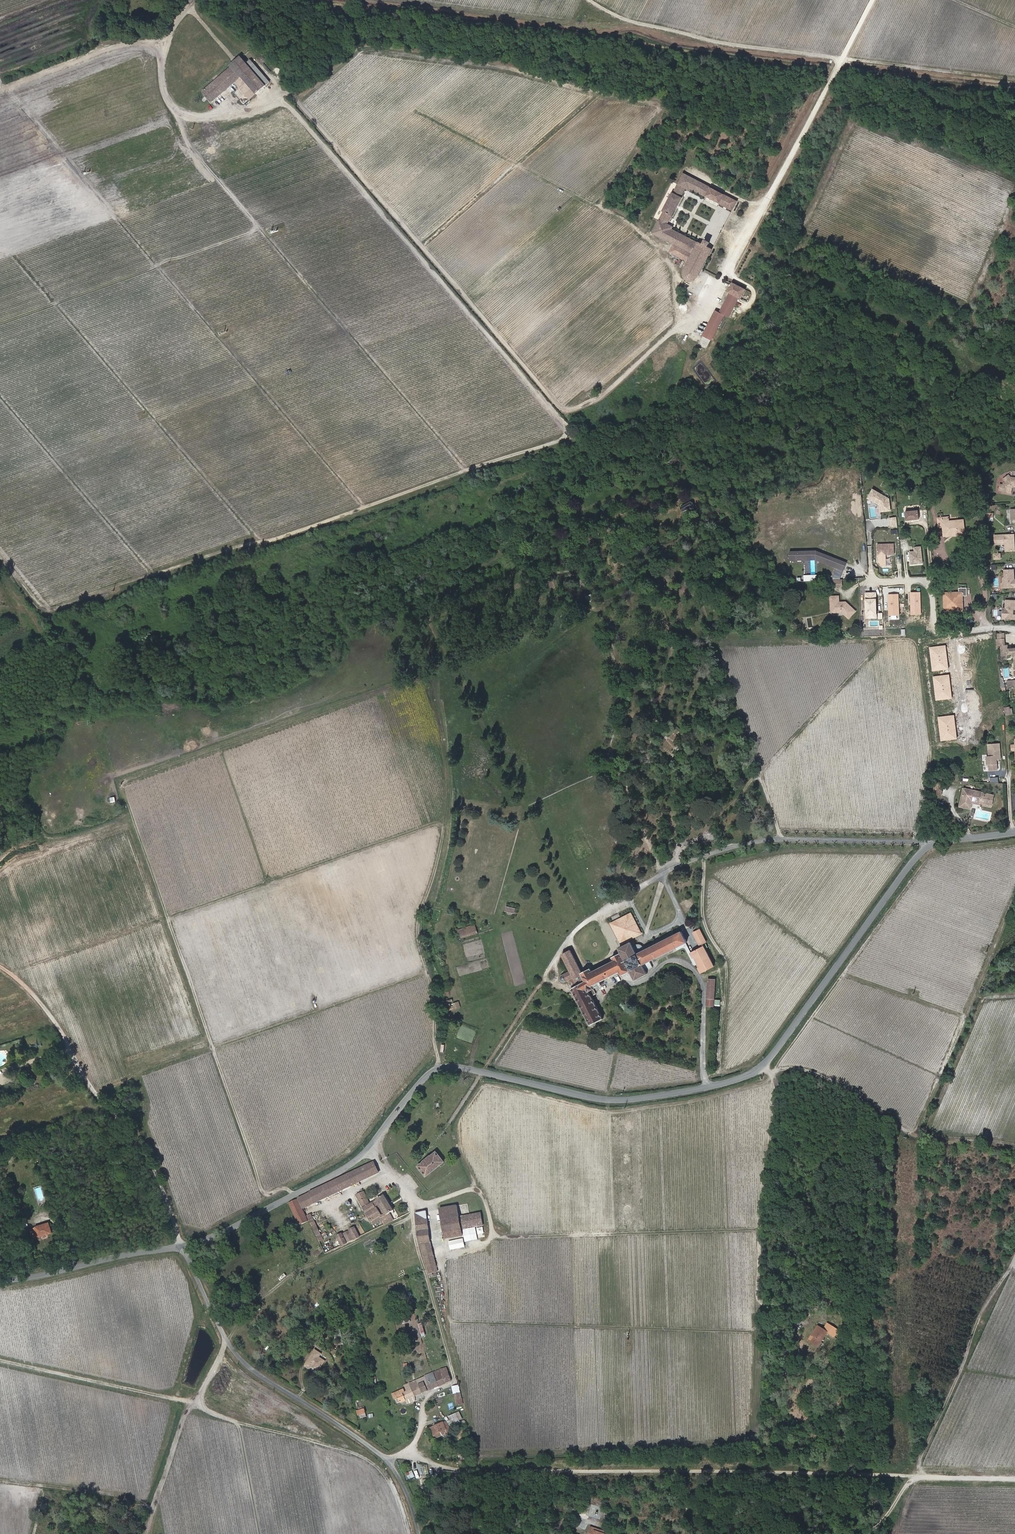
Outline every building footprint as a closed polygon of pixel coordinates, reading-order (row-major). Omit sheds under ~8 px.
[(241,68),(202,103),(212,114),(241,87),(256,104),(265,96),(249,77),(241,68)] [(253,74),(249,77),(265,96),(269,92),(253,74)] [(681,178),(675,188),(683,192),(684,190),(688,193),(700,199),(705,190),(681,178)] [(683,192),(675,188),(671,197),(670,196),(660,215),(661,216),(650,237),(691,258),(682,274),(681,276),(681,278),(681,280),(682,282),(684,284),(685,285),(687,285),(689,285),(691,285),(693,284),(694,283),(710,253),(705,251),(701,249),(697,246),(696,247),(669,233),(661,229),(662,227),(664,228),(669,219),(670,220),(679,201),(678,201),(683,192)] [(735,206),(705,190),(700,199),(731,215),(735,206)] [(728,297),(721,310),(725,313),(732,299),(737,302),(738,302),(743,294),(730,288),(726,296),(728,297)] [(713,315),(706,330),(714,334),(722,319),(726,321),(737,302),(732,299),(725,313),(721,310),(717,317),(713,315)] [(706,330),(700,340),(709,344),(714,334),(706,330)] [(1002,495),(1011,497),(1012,491),(1011,490),(1013,488),(1014,489),(1014,480),(1012,480),(1010,477),(1004,481),(1006,484),(1004,485),(1002,495)] [(889,503),(872,494),(867,502),(879,509),(881,509),(881,510),(879,510),(880,515),(890,514),(889,503)] [(691,507),(681,513),(683,517),(689,513),(691,514),(693,513),(692,512),(693,511),(691,507)] [(906,524),(919,523),(919,521),(918,515),(918,514),(905,516),(906,524)] [(960,537),(960,540),(964,539),(963,526),(950,526),(949,524),(944,525),(943,522),(938,523),(939,532),(944,531),(945,541),(950,540),(950,537),(960,537)] [(642,535),(634,539),(637,544),(644,540),(642,535)] [(1005,555),(1014,554),(1014,547),(1013,545),(1012,542),(1014,542),(1014,537),(994,539),(995,548),(1005,547),(1005,555)] [(877,549),(877,560),(894,559),(894,549),(877,549)] [(815,551),(788,552),(789,562),(815,561),(843,571),(846,562),(815,551)] [(912,569),(924,568),(922,551),(915,552),(915,556),(910,557),(912,569)] [(1004,573),(1005,580),(1003,582),(1003,586),(1005,587),(1005,591),(1014,590),(1014,583),(1012,583),(1012,580),(1014,580),(1014,573),(1004,573)] [(864,592),(865,618),(877,618),(877,591),(864,592)] [(910,614),(921,614),(922,591),(911,591),(910,614)] [(962,602),(964,602),(968,601),(968,593),(960,594),(960,598),(948,598),(948,602),(946,602),(946,614),(948,614),(949,616),(961,615),(961,614),(963,614),(962,602)] [(888,601),(888,606),(889,617),(901,617),(900,600),(897,600),(897,597),(884,597),(884,601),(888,601)] [(948,602),(948,598),(944,598),(945,618),(965,617),(964,602),(962,602),(963,614),(961,614),(961,615),(949,616),(948,614),(946,614),(946,602),(948,602)] [(839,602),(831,602),(831,615),(834,618),(842,618),(849,624),(856,617),(846,608),(845,609),(842,609),(842,608),(839,608),(839,602)] [(1006,603),(1005,611),(1003,611),(1002,621),(1014,622),(1014,617),(1013,617),(1013,615),(1012,613),(1012,612),(1013,612),(1014,612),(1014,603),(1006,603)] [(791,604),(783,604),(784,612),(792,612),(791,604)] [(1009,655),(1008,651),(1006,651),(1005,645),(999,646),(997,646),(998,653),(1002,652),(1003,665),(1009,665),(1008,661),(1010,661),(1010,660),(1012,660),(1014,660),(1014,661),(1014,655),(1009,655)] [(1005,715),(1013,714),(1013,707),(1004,707),(1005,715)] [(1002,761),(1001,746),(990,746),(990,758),(988,758),(988,766),(990,766),(990,772),(999,772),(998,761),(1002,761)] [(991,798),(963,794),(960,810),(970,812),(971,804),(990,807),(991,798)] [(667,826),(675,833),(679,828),(671,821),(667,826)] [(635,930),(639,929),(633,917),(629,918),(627,915),(616,921),(617,925),(613,926),(619,938),(623,936),(625,940),(629,938),(637,934),(635,930)] [(706,941),(700,928),(695,930),(701,943),(703,942),(706,941)] [(471,929),(455,936),(458,944),(475,937),(471,929)] [(583,972),(572,950),(563,955),(571,970),(564,975),(563,975),(562,977),(561,978),(562,980),(563,981),(564,982),(566,981),(569,980),(591,1024),(605,1018),(591,990),(596,988),(595,985),(622,971),(624,975),(630,971),(635,980),(650,972),(648,969),(655,965),(652,959),(688,941),(682,930),(671,935),(670,933),(643,947),(642,946),(641,944),(639,944),(637,944),(636,944),(634,941),(631,942),(630,940),(629,938),(625,940),(627,943),(627,944),(619,949),(621,953),(612,957),(614,961),(592,972),(585,976),(583,972)] [(714,964),(704,944),(701,945),(692,950),(701,971),(714,964)] [(583,972),(585,976),(592,972),(592,964),(583,972)] [(713,1005),(715,978),(708,978),(706,1005),(707,1005),(713,1005)] [(440,1165),(433,1155),(414,1171),(421,1181),(440,1165)] [(374,1177),(370,1167),(296,1204),(285,1209),(295,1229),(304,1225),(299,1214),(312,1208),(374,1177)] [(360,1196),(353,1200),(368,1225),(376,1221),(378,1224),(381,1229),(391,1223),(387,1216),(390,1214),(381,1199),(366,1208),(360,1196)] [(457,1206),(440,1209),(445,1233),(462,1230),(463,1235),(470,1233),(469,1228),(483,1226),(481,1214),(460,1217),(457,1206)] [(423,1212),(417,1215),(418,1223),(419,1231),(420,1244),(431,1241),(427,1220),(425,1221),(423,1212)] [(319,1245),(307,1220),(304,1222),(317,1246),(319,1245)] [(35,1230),(31,1232),(33,1239),(37,1238),(38,1239),(51,1235),(48,1225),(35,1229),(35,1230)] [(341,1246),(359,1237),(355,1228),(350,1230),(351,1232),(343,1236),(342,1234),(337,1237),(341,1246)] [(446,1239),(463,1236),(463,1235),(462,1230),(445,1233),(446,1239)] [(431,1241),(420,1244),(427,1266),(435,1264),(431,1241)] [(435,1264),(427,1266),(429,1275),(437,1273),(435,1264)] [(826,1333),(816,1327),(811,1336),(813,1337),(810,1342),(817,1347),(826,1333)] [(335,1331),(329,1333),(330,1337),(328,1338),(330,1344),(333,1344),(334,1348),(339,1346),(335,1331)] [(317,1356),(311,1353),(302,1368),(307,1372),(309,1368),(316,1372),(321,1363),(315,1359),(317,1356)] [(445,1375),(443,1370),(429,1376),(422,1379),(427,1392),(435,1389),(432,1380),(445,1375)] [(447,1383),(445,1375),(432,1380),(435,1389),(436,1388),(442,1385),(447,1383)] [(427,1392),(422,1379),(415,1382),(420,1395),(422,1394),(427,1392)] [(405,1386),(411,1399),(416,1397),(418,1396),(420,1395),(415,1382),(405,1386)] [(461,1385),(454,1385),(455,1401),(459,1401),(459,1404),(463,1404),(461,1385)] [(405,1386),(404,1387),(403,1387),(405,1393),(397,1397),(400,1404),(410,1399),(411,1399),(405,1386)] [(360,1418),(367,1416),(364,1408),(357,1410),(360,1418)] [(460,1411),(449,1416),(452,1423),(463,1418),(460,1411)] [(442,1432),(440,1425),(433,1428),(429,1429),(428,1429),(428,1430),(431,1436),(442,1432)] [(415,1470),(407,1472),(409,1478),(417,1476),(415,1470)]
